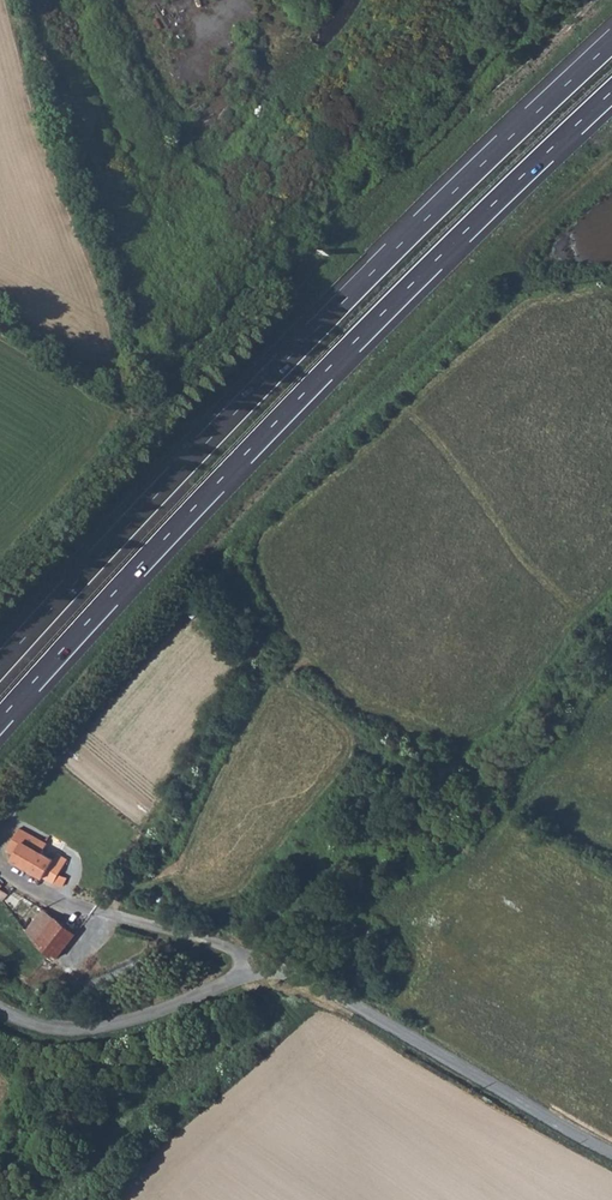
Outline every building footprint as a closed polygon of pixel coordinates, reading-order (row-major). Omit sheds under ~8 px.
[(29,823),(24,832),(51,848),(56,836),(29,823)] [(23,851),(19,858),(33,865),(68,882),(81,854),(66,847),(63,853),(58,852),(51,848),(24,832),(17,848),(23,851)] [(38,903),(21,923),(28,933),(47,911),(38,903)] [(47,911),(28,933),(51,953),(70,931),(47,911)]
